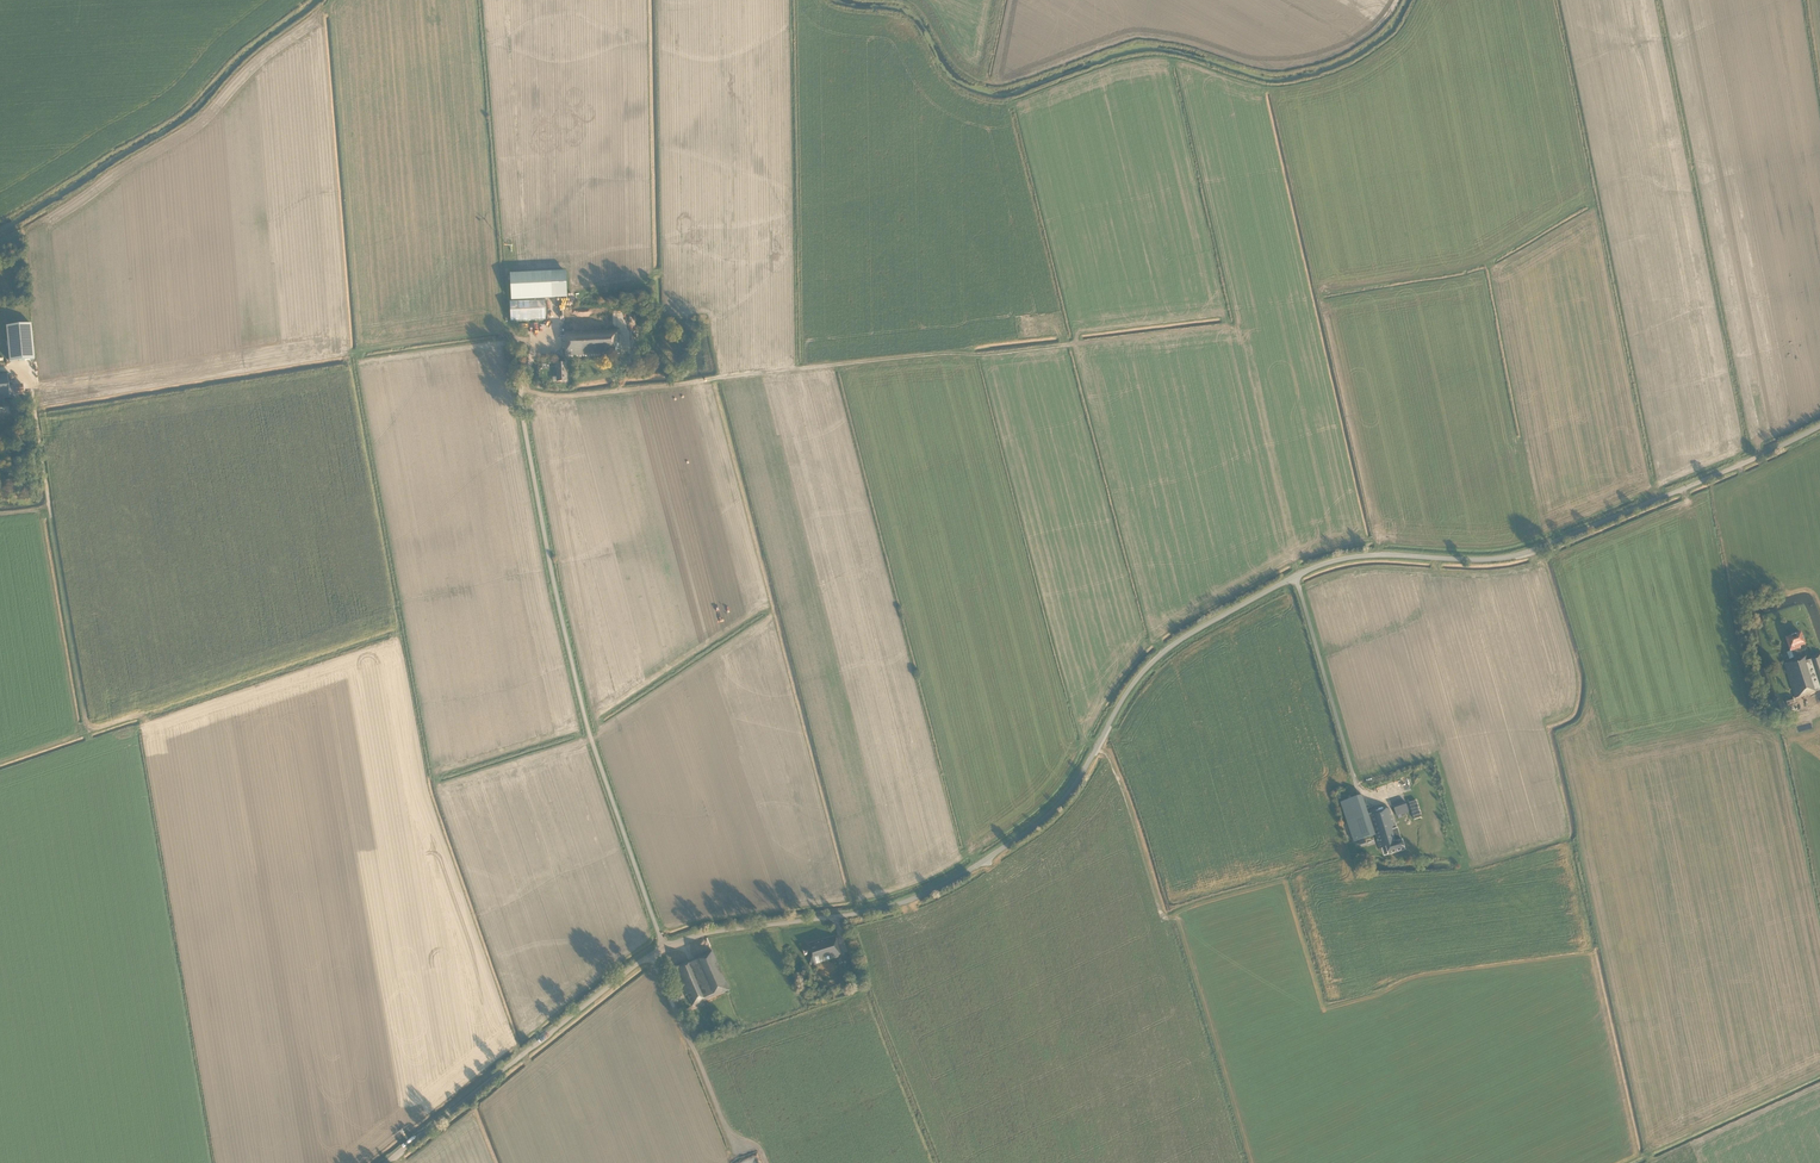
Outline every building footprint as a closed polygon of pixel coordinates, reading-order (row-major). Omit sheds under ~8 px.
[(511,299),(535,298),(535,301),(510,302),(511,322),(545,320),(544,298),(567,297),(566,273),(510,275),(511,299)] [(620,361),(618,313),(578,315),(580,363),(620,361)] [(9,362),(34,359),(31,324),(6,326),(9,362)] [(557,382),(567,381),(566,363),(556,363),(557,382)] [(14,418),(12,399),(4,400),(3,398),(9,398),(7,374),(0,375),(0,420),(14,418)] [(1800,633),(1796,634),(1795,634),(1786,637),(1794,660),(1783,663),(1795,698),(1819,690),(1819,653),(1808,657),(1807,656),(1799,658),(1796,648),(1800,647),(1799,646),(1804,644),(1800,633)] [(1794,703),(1792,697),(1785,699),(1787,705),(1794,703)] [(1349,803),(1344,805),(1346,812),(1350,811),(1353,810),(1352,808),(1358,806),(1355,798),(1352,799),(1352,800),(1348,801),(1349,803)] [(1390,808),(1388,808),(1346,822),(1353,842),(1376,835),(1380,848),(1383,847),(1385,854),(1390,852),(1392,856),(1396,855),(1395,851),(1397,850),(1395,844),(1399,843),(1395,829),(1396,829),(1390,808)] [(974,872),(987,866),(985,863),(973,869),(974,872)] [(804,955),(808,954),(811,965),(840,957),(840,956),(841,956),(835,937),(809,944),(810,947),(802,949),(804,955)] [(692,1006),(729,991),(712,951),(673,967),(684,995),(686,994),(689,1000),(689,999),(692,1006)]
